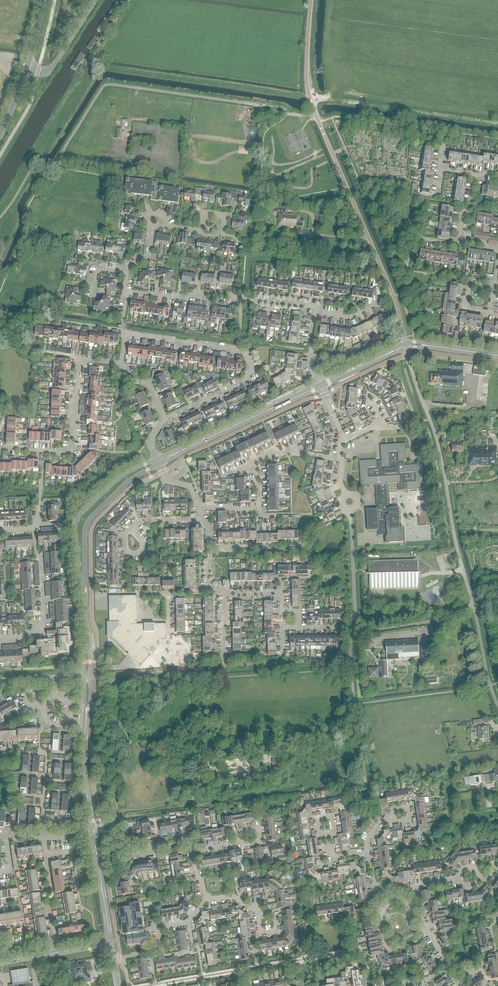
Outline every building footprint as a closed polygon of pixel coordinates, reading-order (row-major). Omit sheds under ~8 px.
[(421,158),(432,160),(434,148),(423,147),(421,158)] [(459,163),(461,152),(450,150),(448,161),(459,163)] [(473,154),(461,152),(459,163),(471,165),(473,154)] [(483,163),(494,165),(496,154),(484,152),(484,155),(483,163)] [(473,154),(471,165),(482,166),(483,163),(484,155),(473,154)] [(423,170),(430,171),(432,160),(421,158),(419,170),(423,170)] [(421,181),(432,183),(434,171),(430,171),(423,170),(421,181)] [(144,195),(151,196),(152,185),(157,186),(157,182),(146,181),(146,179),(143,179),(143,180),(136,179),(136,178),(130,177),(130,179),(126,178),(124,194),(128,195),(128,196),(131,196),(131,195),(134,196),(134,194),(141,195),(141,197),(144,197),(144,195)] [(452,201),(463,202),(466,179),(455,178),(452,201)] [(432,183),(421,181),(419,193),(430,195),(432,183)] [(163,187),(157,186),(152,185),(151,196),(150,200),(162,201),(161,203),(168,204),(168,202),(175,203),(174,204),(178,205),(180,187),(177,187),(176,188),(169,187),(170,186),(163,185),(163,187)] [(195,195),(199,195),(200,188),(195,188),(195,191),(185,190),(184,197),(191,198),(191,201),(195,201),(195,195)] [(206,189),(200,188),(199,195),(203,196),(203,198),(209,199),(208,200),(209,200),(209,202),(213,202),(214,192),(206,191),(206,189)] [(231,199),(235,199),(236,193),(230,192),(230,195),(222,194),(221,199),(224,199),(223,206),(230,206),(231,199)] [(242,193),(236,193),(235,199),(235,200),(239,200),(238,203),(245,203),(245,206),(249,206),(250,196),(242,195),(242,193)] [(125,217),(129,218),(132,218),(132,214),(129,214),(129,211),(131,211),(132,205),(128,204),(128,207),(121,206),(121,210),(121,213),(126,214),(125,217)] [(300,213),(292,213),(290,213),(290,214),(287,214),(287,213),(287,206),(273,206),(273,210),(279,211),(278,227),(294,228),(294,226),(304,227),(304,220),(300,220),(300,213)] [(476,223),(484,224),(485,214),(478,213),(476,223)] [(492,218),(493,215),(485,214),(484,224),(491,225),(492,218)] [(135,219),(132,218),(129,218),(125,217),(125,221),(126,221),(125,224),(124,224),(122,224),(121,228),(123,231),(125,231),(129,231),(129,229),(133,229),(133,225),(133,222),(135,222),(135,219)] [(240,221),(233,220),(232,227),(236,228),(236,230),(242,230),(243,224),(245,224),(246,217),(240,217),(240,221)] [(191,245),(191,238),(187,238),(187,234),(180,233),(180,237),(178,236),(177,243),(188,245),(191,245)] [(196,250),(204,251),(205,240),(198,239),(197,242),(194,242),(195,239),(191,238),(191,245),(197,246),(196,250)] [(84,252),(86,239),(83,239),(83,243),(79,243),(78,251),(84,252)] [(112,253),(118,254),(120,241),(120,239),(117,239),(117,241),(117,245),(113,245),(112,253)] [(91,245),(90,253),(97,253),(98,241),(96,241),(92,240),(91,245)] [(114,240),(107,240),(105,252),(112,253),(113,245),(114,240)] [(211,241),(205,240),(204,251),(210,252),(211,246),(213,246),(213,248),(217,248),(218,241),(214,241),(214,243),(211,243),(211,241)] [(223,251),(228,252),(229,243),(224,242),(223,245),(220,245),(219,252),(222,252),(223,251)] [(229,243),(228,252),(234,253),(234,255),(237,255),(238,247),(235,246),(235,243),(229,243)] [(419,259),(427,261),(429,247),(425,247),(425,250),(421,250),(419,259)] [(427,261),(434,262),(436,252),(431,251),(432,248),(429,247),(427,261)] [(434,262),(441,263),(443,249),(440,249),(440,252),(436,252),(434,262)] [(441,263),(449,264),(450,254),(446,253),(447,250),(443,249),(441,263)] [(449,264),(456,265),(458,252),(455,251),(455,255),(450,254),(449,264)] [(462,252),(458,252),(456,265),(464,266),(465,256),(461,256),(462,252)] [(69,273),(73,274),(74,266),(71,265),(71,261),(69,261),(67,271),(66,270),(65,274),(69,275),(69,273)] [(78,266),(74,266),(73,274),(80,275),(81,262),(79,262),(78,266)] [(163,285),(165,285),(170,286),(171,280),(175,280),(175,278),(172,277),(172,271),(166,270),(166,268),(164,268),(164,270),(157,269),(156,276),(162,277),(161,281),(160,281),(160,286),(162,286),(163,285)] [(196,277),(198,277),(199,270),(200,268),(197,268),(196,275),(189,274),(188,283),(195,284),(196,277)] [(145,288),(148,288),(149,283),(148,283),(149,279),(154,280),(155,272),(149,272),(149,270),(147,269),(147,271),(140,270),(139,277),(135,276),(135,278),(139,279),(138,285),(146,286),(145,288)] [(182,282),(188,283),(189,274),(186,273),(186,271),(181,270),(180,276),(183,277),(182,282)] [(200,282),(207,283),(208,274),(202,274),(202,270),(199,270),(198,277),(201,277),(200,282)] [(214,277),(217,278),(218,272),(215,271),(215,273),(208,272),(208,274),(207,283),(213,284),(214,277)] [(219,283),(226,284),(227,275),(220,274),(221,272),(218,272),(217,278),(220,278),(219,283)] [(227,275),(226,284),(232,285),(233,280),(235,280),(236,274),(233,274),(233,276),(227,275)] [(100,286),(99,286),(98,289),(103,289),(107,289),(106,295),(114,296),(115,289),(117,290),(117,287),(115,287),(116,280),(110,280),(110,276),(108,275),(107,279),(101,278),(100,286)] [(339,285),(334,285),(332,293),(332,295),(330,295),(330,297),(332,298),(332,299),(334,299),(335,296),(334,296),(335,293),(337,294),(339,285)] [(348,292),(350,292),(351,287),(349,287),(344,286),(342,295),(342,297),(341,296),(340,299),(342,299),(342,301),(344,301),(345,297),(344,297),(345,295),(348,295),(348,292)] [(71,305),(72,305),(73,305),(74,303),(80,304),(81,297),(76,296),(76,292),(77,292),(78,287),(75,287),(74,288),(67,287),(66,293),(62,293),(62,295),(66,296),(65,302),(71,303),(71,305)] [(376,295),(377,289),(374,288),(373,290),(368,289),(367,298),(372,299),(373,295),(376,295)] [(130,311),(134,311),(136,302),(136,300),(138,300),(139,295),(135,294),(134,299),(133,299),(133,302),(131,301),(130,311)] [(110,303),(111,297),(103,296),(102,301),(98,301),(98,300),(94,299),(93,302),(94,302),(93,310),(100,311),(99,313),(102,313),(102,311),(108,312),(109,305),(113,306),(114,304),(110,303)] [(172,316),(177,317),(179,303),(174,302),(173,312),(170,311),(169,319),(172,319),(172,316)] [(187,318),(192,319),(194,305),(189,304),(188,315),(185,314),(184,322),(186,322),(187,318)] [(215,320),(217,306),(213,305),(211,316),(209,315),(207,323),(210,324),(210,322),(215,323),(215,320)] [(209,315),(206,315),(207,307),(203,306),(201,320),(200,320),(200,322),(207,323),(209,315)] [(231,308),(226,307),(224,321),(229,322),(232,322),(234,312),(230,312),(231,308)] [(257,325),(260,326),(262,312),(258,311),(254,311),(254,312),(253,320),(256,320),(256,325),(252,325),(252,327),(257,328),(257,325)] [(265,330),(267,330),(269,320),(266,320),(267,313),(262,312),(260,326),(265,327),(266,327),(265,330)] [(271,321),(269,320),(267,330),(269,330),(274,330),(275,328),(277,314),(272,313),(271,321)] [(377,317),(381,325),(386,323),(382,314),(377,317)] [(441,323),(444,323),(451,324),(452,317),(446,316),(442,315),(441,323)] [(377,317),(372,319),(376,327),(381,325),(377,317)] [(368,321),(372,330),(376,327),(372,319),(368,321)] [(368,321),(363,323),(367,332),(372,330),(368,321)] [(367,332),(363,323),(359,325),(363,334),(367,332)] [(442,334),(450,335),(452,335),(453,328),(450,327),(451,324),(444,323),(442,334)] [(359,325),(354,328),(358,336),(363,334),(359,325)] [(443,386),(462,387),(463,364),(450,363),(449,370),(439,369),(439,374),(435,374),(435,375),(430,374),(430,377),(431,378),(430,383),(439,384),(443,384),(443,386)] [(472,374),(476,375),(476,374),(482,375),(483,371),(477,370),(477,369),(477,366),(474,366),(473,369),(472,374)] [(285,369),(285,373),(294,380),(294,376),(294,375),(294,370),(285,369)] [(155,380),(158,386),(166,382),(163,376),(165,375),(164,373),(159,375),(160,378),(155,380)] [(294,380),(285,373),(281,374),(285,383),(290,380),(290,381),(294,380)] [(281,374),(277,376),(281,385),(285,383),(281,374)] [(376,385),(381,377),(377,375),(372,382),(376,385)] [(281,385),(277,376),(272,379),(276,387),(281,385)] [(214,380),(208,383),(212,391),(217,388),(216,384),(218,383),(218,384),(221,383),(218,377),(216,379),(217,381),(215,382),(214,380)] [(379,390),(385,380),(381,377),(376,385),(379,387),(378,389),(379,390)] [(385,391),(390,383),(385,380),(379,390),(381,390),(382,389),(385,391)] [(212,391),(208,383),(202,385),(200,381),(198,383),(200,388),(203,387),(206,393),(212,391)] [(266,381),(261,383),(265,391),(270,389),(266,381)] [(166,392),(172,389),(171,387),(169,388),(166,382),(158,386),(161,392),(165,390),(166,392)] [(197,383),(195,384),(193,385),(194,387),(190,389),(194,397),(200,394),(198,389),(200,388),(198,383),(197,383)] [(265,391),(261,383),(257,386),(260,394),(265,391)] [(388,393),(394,387),(394,385),(390,383),(385,391),(388,393)] [(257,386),(252,388),(256,396),(260,394),(257,386)] [(390,397),(399,393),(396,388),(395,388),(394,387),(388,393),(390,397)] [(194,397),(190,389),(187,390),(186,388),(181,390),(183,396),(186,395),(188,399),(194,397)] [(251,398),(256,396),(252,388),(247,390),(251,398)] [(163,397),(166,403),(174,399),(171,393),(173,392),(172,389),(166,392),(168,395),(163,397)] [(135,396),(138,402),(146,398),(143,393),(140,394),(138,391),(130,394),(132,398),(135,396)] [(244,392),(239,394),(243,402),(247,399),(244,392)] [(390,397),(392,401),(401,397),(399,393),(390,397)] [(239,394),(234,396),(238,404),(243,402),(239,394)] [(234,396),(230,398),(233,406),(234,408),(239,406),(238,404),(234,396)] [(395,406),(403,402),(401,397),(392,401),(391,402),(393,407),(395,406)] [(135,408),(138,412),(143,410),(142,407),(148,404),(146,398),(138,402),(139,406),(135,408)] [(229,408),(233,406),(230,398),(225,400),(229,408)] [(174,399),(166,403),(169,408),(173,406),(174,409),(180,406),(179,404),(177,405),(174,399)] [(222,402),(217,404),(221,412),(225,410),(222,402)] [(395,406),(397,410),(405,406),(403,402),(395,406)] [(221,412),(217,404),(212,406),(216,414),(221,412)] [(305,414),(313,410),(311,405),(303,409),(305,414)] [(216,414),(212,406),(208,409),(211,416),(216,414)] [(405,406),(397,410),(399,415),(407,411),(405,406)] [(212,418),(211,416),(208,409),(203,411),(207,421),(212,418)] [(141,414),(144,420),(152,416),(149,410),(144,412),(143,410),(138,412),(139,415),(141,414)] [(305,414),(307,419),(315,415),(313,410),(305,414)] [(399,415),(401,420),(409,416),(407,411),(399,415)] [(200,412),(195,415),(198,422),(203,420),(200,412)] [(351,421),(359,417),(357,412),(349,416),(351,421)] [(198,422),(195,415),(190,417),(194,425),(198,422)] [(309,423),(318,419),(315,415),(307,419),(309,423)] [(154,422),(152,416),(144,420),(146,426),(142,428),(143,430),(151,427),(150,424),(154,422)] [(409,416),(401,420),(403,424),(408,422),(409,424),(412,422),(412,421),(409,416)] [(189,427),(194,425),(190,417),(185,419),(189,427)] [(353,425),(361,421),(359,417),(351,421),(353,425)] [(184,429),(189,427),(185,419),(181,421),(184,429)] [(309,423),(311,428),(320,424),(318,419),(309,423)] [(364,426),(361,421),(353,425),(355,429),(350,431),(351,434),(357,431),(356,430),(364,426)] [(294,422),(284,427),(289,437),(299,432),(294,422)] [(278,442),(289,437),(284,427),(273,432),(270,424),(266,426),(272,439),(276,438),(278,442)] [(311,428),(313,432),(322,428),(320,424),(311,428)] [(172,443),(176,442),(176,443),(180,441),(181,441),(178,433),(176,434),(175,430),(171,432),(170,430),(163,433),(168,442),(169,445),(172,443)] [(266,430),(255,435),(260,445),(270,441),(266,430)] [(250,450),(260,445),(255,435),(245,440),(250,450)] [(234,445),(236,450),(237,449),(239,455),(250,450),(245,440),(234,445)] [(463,442),(457,442),(452,442),(452,452),(463,452),(463,442)] [(405,443),(380,445),(381,461),(376,462),(376,460),(359,461),(361,485),(375,485),(377,509),(366,510),(367,530),(378,530),(378,535),(390,534),(390,536),(385,536),(386,543),(403,542),(402,528),(400,528),(399,508),(388,508),(387,484),(398,483),(398,490),(424,489),(422,464),(404,465),(404,460),(406,460),(405,443)] [(497,465),(496,447),(468,447),(468,465),(497,465)] [(241,459),(239,455),(237,449),(236,450),(226,454),(231,464),(241,459)] [(87,456),(93,462),(97,458),(95,457),(96,456),(95,451),(92,451),(87,456)] [(231,464),(226,454),(216,459),(220,469),(231,464)] [(89,466),(93,462),(87,456),(83,460),(89,466)] [(89,466),(83,460),(79,464),(85,470),(89,466)] [(76,468),(75,469),(76,473),(77,472),(81,477),(83,475),(81,474),(85,470),(79,464),(75,468),(76,468)] [(267,465),(267,477),(278,477),(278,465),(267,465)] [(76,473),(75,469),(73,469),(73,468),(68,468),(67,477),(73,477),(73,475),(77,475),(76,473)] [(267,477),(267,488),(278,488),(278,477),(267,477)] [(234,491),(239,491),(246,491),(246,490),(245,479),(234,479),(234,491)] [(267,488),(268,500),(279,500),(278,488),(267,488)] [(251,502),(250,490),(246,490),(246,491),(239,491),(239,502),(251,502)] [(325,494),(323,490),(315,494),(317,498),(325,494)] [(317,498),(319,503),(328,499),(325,494),(317,498)] [(147,500),(142,500),(142,512),(148,511),(148,504),(150,504),(150,497),(147,497),(147,500)] [(136,512),(142,512),(142,500),(137,501),(137,499),(130,499),(131,506),(136,505),(136,512)] [(330,504),(328,499),(319,503),(321,508),(330,504)] [(279,500),(268,500),(268,511),(279,511),(279,500)] [(47,506),(48,511),(56,510),(59,510),(59,505),(59,502),(57,502),(51,502),(51,505),(47,506)] [(125,507),(121,512),(129,519),(133,515),(128,510),(131,507),(126,502),(123,506),(125,507)] [(321,508),(323,512),(332,508),(330,504),(321,508)] [(19,511),(20,520),(25,519),(25,516),(28,515),(28,508),(25,509),(25,511),(19,511)] [(323,512),(326,517),(334,513),(332,508),(323,512)] [(125,523),(129,519),(121,512),(119,514),(117,512),(115,513),(125,523)] [(116,517),(114,519),(122,527),(125,523),(115,513),(114,515),(116,517)] [(334,513),(326,517),(328,522),(336,518),(334,513)] [(48,516),(48,521),(54,521),(55,524),(62,524),(61,520),(59,521),(59,519),(57,519),(57,515),(48,516)] [(118,531),(122,527),(114,519),(110,523),(108,521),(105,523),(111,529),(113,526),(118,531)] [(186,530),(193,529),(194,551),(202,551),(202,529),(199,529),(199,525),(185,525),(186,530)] [(107,542),(118,542),(118,536),(114,536),(114,534),(104,532),(104,537),(107,537),(107,542)] [(0,542),(0,543),(2,548),(5,546),(5,548),(10,548),(10,539),(4,539),(4,540),(0,542)] [(417,560),(368,561),(369,574),(370,574),(370,589),(417,588),(417,573),(418,573),(417,560)] [(186,588),(174,588),(174,591),(194,591),(194,561),(185,561),(186,588)] [(307,565),(302,565),(302,574),(307,574),(307,571),(311,571),(311,562),(307,563),(307,565)] [(297,574),(302,574),(302,565),(297,565),(296,563),(292,563),(292,564),(293,567),(293,571),(297,571),(297,574)] [(55,600),(65,599),(62,599),(61,582),(56,582),(56,581),(51,582),(52,600),(55,600)] [(110,635),(125,650),(150,624),(135,624),(135,622),(138,622),(137,596),(121,596),(119,596),(109,596),(110,635)] [(172,603),(172,605),(184,604),(184,599),(193,599),(193,596),(182,596),(182,599),(176,599),(176,602),(172,603)] [(214,633),(217,633),(217,629),(214,629),(214,622),(217,622),(217,618),(213,618),(213,612),(217,612),(217,607),(213,607),(213,596),(196,596),(196,599),(204,599),(205,636),(202,637),(203,658),(212,658),(211,655),(215,655),(215,651),(211,651),(211,644),(215,644),(215,640),(211,640),(211,637),(214,637),(214,633)] [(67,622),(65,599),(55,600),(56,623),(62,623),(67,622)] [(34,606),(25,606),(25,612),(26,612),(27,615),(33,614),(33,611),(34,611),(34,606)] [(306,622),(313,621),(314,621),(314,612),(309,612),(309,608),(306,608),(306,622)] [(23,615),(17,615),(18,624),(23,624),(23,622),(26,622),(26,616),(23,616),(23,615)] [(54,623),(55,631),(58,630),(63,630),(62,623),(56,623),(54,623)] [(166,640),(166,624),(150,624),(125,650),(128,653),(127,654),(140,666),(151,655),(142,646),(149,639),(150,640),(166,640)] [(67,645),(66,630),(63,630),(58,630),(59,645),(60,645),(60,648),(58,648),(58,652),(66,652),(65,648),(64,645),(67,645)] [(386,660),(379,660),(380,678),(390,678),(389,660),(419,658),(418,639),(400,640),(400,641),(397,641),(397,640),(385,640),(386,660)] [(55,652),(55,648),(54,643),(46,643),(47,644),(43,644),(43,640),(35,641),(36,646),(37,653),(40,653),(40,657),(48,656),(48,654),(55,654),(55,652)] [(36,646),(28,646),(29,649),(29,648),(29,654),(37,654),(37,653),(36,646)] [(423,648),(421,648),(421,650),(421,657),(422,661),(424,661),(428,661),(431,661),(430,647),(423,648)] [(21,649),(21,651),(22,657),(30,657),(29,654),(29,648),(29,649),(21,649)] [(22,657),(21,651),(0,652),(0,662),(22,661),(22,657)] [(436,674),(424,676),(425,684),(439,682),(438,677),(436,677),(436,674)] [(16,698),(7,702),(11,710),(16,708),(14,704),(19,702),(16,698)] [(7,702),(3,705),(9,717),(12,716),(10,713),(9,713),(9,711),(11,710),(7,702)] [(3,705),(0,706),(0,711),(2,715),(5,713),(6,715),(5,716),(7,719),(9,717),(3,705)] [(38,734),(37,728),(34,728),(34,724),(31,724),(31,729),(24,729),(24,725),(20,725),(21,729),(16,729),(16,730),(14,731),(14,726),(9,726),(9,731),(0,732),(0,742),(38,739),(38,734)] [(477,727),(478,733),(478,740),(488,739),(487,727),(477,727)] [(489,775),(490,781),(490,782),(497,781),(497,769),(493,769),(494,773),(489,774),(489,775)] [(481,783),(481,782),(480,776),(464,778),(465,784),(469,784),(470,784),(471,785),(472,785),(473,785),(474,785),(475,785),(477,785),(479,784),(480,783),(481,783)] [(413,789),(406,790),(407,799),(412,799),(415,795),(413,794),(413,789)] [(416,796),(413,800),(415,801),(415,804),(425,803),(424,797),(423,794),(416,796)] [(337,808),(340,804),(338,802),(338,798),(332,798),(333,808),(336,807),(337,808)] [(297,813),(298,818),(307,817),(307,815),(308,813),(304,810),(302,813),(297,813)] [(172,831),(172,829),(170,822),(167,823),(167,819),(164,819),(167,832),(172,831)] [(417,830),(422,833),(422,832),(424,830),(429,830),(428,824),(418,825),(419,828),(417,830)] [(384,834),(382,836),(385,838),(387,836),(392,835),(391,829),(383,830),(384,834)] [(385,838),(382,836),(380,839),(377,839),(378,847),(383,847),(383,846),(383,841),(385,838)] [(43,856),(41,845),(38,846),(38,841),(34,842),(35,846),(32,847),(33,858),(43,856)] [(33,858),(32,847),(28,847),(28,843),(24,843),(25,848),(22,848),(24,859),(33,858)] [(276,843),(278,856),(278,859),(286,858),(286,853),(283,854),(282,846),(278,847),(278,843),(276,843)] [(24,859),(22,848),(18,849),(18,844),(16,844),(15,844),(16,848),(16,851),(17,854),(17,857),(17,860),(24,859)] [(234,846),(236,859),(242,858),(241,849),(237,850),(237,846),(234,846)] [(450,858),(457,863),(459,861),(458,853),(453,854),(452,854),(449,857),(450,858)] [(450,858),(449,857),(448,857),(445,860),(447,862),(447,863),(457,870),(458,868),(455,866),(457,863),(450,858)] [(343,874),(341,860),(339,861),(339,865),(336,865),(336,866),(333,866),(334,869),(337,869),(337,871),(338,874),(343,874)] [(356,870),(358,867),(356,865),(355,862),(348,863),(348,869),(353,868),(356,870)] [(390,868),(390,862),(376,864),(377,867),(381,866),(381,872),(387,871),(387,868),(390,868)] [(126,871),(124,874),(127,876),(131,879),(136,872),(135,867),(133,867),(132,869),(128,866),(125,870),(126,871)] [(361,869),(358,867),(356,870),(359,872),(360,877),(365,876),(364,869),(361,869)] [(37,877),(41,877),(42,877),(41,873),(37,874),(36,870),(25,871),(27,882),(38,880),(37,877)] [(415,876),(414,874),(414,870),(413,870),(408,871),(410,881),(412,880),(413,884),(416,884),(415,879),(418,878),(418,875),(415,876)] [(318,874),(317,873),(314,877),(317,879),(317,884),(322,883),(321,873),(318,874)] [(390,875),(388,878),(391,880),(391,883),(399,882),(398,876),(393,877),(390,875)] [(118,889),(130,887),(129,882),(131,879),(127,876),(125,879),(125,882),(121,883),(121,887),(117,887),(118,889)] [(272,890),(278,881),(275,879),(274,880),(273,879),(269,880),(268,880),(270,888),(272,890)] [(28,892),(39,890),(39,887),(43,887),(42,883),(38,884),(38,880),(27,882),(28,892)] [(282,884),(278,881),(272,890),(275,891),(283,890),(282,885),(281,885),(282,884)] [(482,890),(489,895),(493,891),(483,883),(481,885),(484,887),(482,890)] [(496,883),(494,885),(491,883),(489,885),(497,892),(497,884),(496,883)] [(185,897),(183,899),(188,902),(190,899),(196,898),(195,893),(193,893),(193,889),(184,891),(185,897)] [(491,896),(489,895),(482,890),(480,893),(482,901),(486,900),(487,899),(488,900),(491,896)] [(39,892),(29,894),(37,939),(48,938),(47,935),(52,934),(51,931),(47,931),(46,925),(50,924),(49,921),(45,921),(44,917),(43,917),(39,892)] [(73,896),(73,892),(62,894),(65,914),(76,912),(75,908),(75,906),(74,899),(73,898),(73,896)] [(369,898),(363,899),(364,904),(362,907),(365,909),(366,907),(370,906),(369,898)] [(188,902),(183,899),(178,906),(179,912),(181,911),(182,910),(186,913),(189,908),(188,907),(190,904),(188,902)] [(144,933),(144,930),(139,902),(130,904),(130,906),(119,908),(124,935),(127,934),(127,935),(126,935),(128,945),(134,944),(134,945),(148,942),(146,933),(144,933)] [(231,913),(232,913),(237,912),(240,914),(242,911),(239,909),(239,906),(231,907),(231,913)] [(23,922),(21,911),(18,912),(17,907),(14,908),(15,912),(8,913),(7,909),(4,909),(5,914),(0,915),(0,926),(23,922)] [(205,907),(206,911),(201,912),(202,915),(200,918),(203,920),(205,917),(210,917),(209,911),(209,907),(205,907)] [(348,907),(343,908),(343,912),(344,914),(341,914),(341,917),(344,917),(344,918),(347,917),(348,921),(350,921),(348,907)] [(363,912),(365,909),(362,907),(360,910),(355,910),(355,916),(363,915),(363,912)] [(244,913),(242,911),(240,914),(238,916),(239,922),(243,921),(249,921),(248,912),(244,913)] [(429,913),(427,914),(428,916),(432,915),(432,918),(431,918),(431,919),(431,921),(433,921),(433,923),(439,922),(451,921),(453,920),(453,918),(445,919),(444,911),(438,912),(429,913)] [(202,928),(201,923),(203,920),(200,918),(198,921),(195,921),(196,929),(202,928)] [(452,926),(456,926),(456,924),(451,924),(451,925),(442,927),(441,926),(439,926),(438,926),(438,927),(438,928),(439,929),(440,930),(437,931),(438,933),(442,932),(447,931),(452,931),(452,930),(451,929),(452,928),(452,926)] [(202,928),(196,929),(196,932),(193,932),(193,935),(206,933),(206,932),(209,932),(208,927),(206,927),(202,928)] [(176,938),(186,937),(185,933),(187,933),(186,930),(175,932),(176,938)] [(251,934),(251,931),(241,933),(242,938),(246,937),(246,938),(248,937),(248,940),(251,940),(251,937),(255,936),(255,933),(251,934)] [(448,938),(447,931),(442,932),(442,936),(438,939),(443,946),(448,943),(446,940),(448,938)] [(285,933),(284,936),(292,942),(294,938),(293,938),(294,937),(298,936),(297,932),(294,932),(293,932),(285,933)] [(477,935),(478,940),(487,939),(486,935),(490,934),(489,932),(477,935)] [(379,934),(374,935),(368,936),(368,938),(369,944),(370,946),(369,946),(381,944),(381,942),(382,941),(382,939),(381,938),(380,939),(379,934)] [(283,947),(283,946),(282,938),(278,939),(278,935),(275,935),(277,948),(283,947)] [(284,936),(282,938),(283,946),(288,946),(289,945),(292,942),(284,936)] [(186,941),(186,937),(176,938),(177,945),(189,943),(188,940),(186,941)] [(200,945),(200,948),(203,948),(203,945),(205,944),(208,943),(207,938),(198,940),(198,942),(194,943),(195,946),(200,945)] [(178,952),(188,950),(187,946),(189,946),(189,943),(177,945),(178,952)] [(417,955),(420,950),(419,944),(414,945),(414,946),(410,947),(412,955),(417,955)] [(492,944),(479,946),(480,952),(489,950),(488,947),(492,946),(492,944)] [(378,962),(382,964),(387,955),(385,954),(385,953),(383,954),(383,950),(384,950),(384,949),(384,948),(383,947),(382,947),(380,948),(379,949),(370,951),(371,956),(377,955),(378,960),(379,961),(378,962)] [(422,960),(429,955),(427,953),(425,955),(421,950),(420,950),(417,955),(422,960)] [(397,951),(395,952),(397,964),(403,963),(401,955),(398,955),(397,951)] [(426,966),(433,961),(432,960),(435,958),(433,954),(430,955),(432,957),(431,958),(429,955),(422,960),(426,966)] [(496,954),(492,955),(487,956),(488,960),(484,960),(485,963),(497,960),(496,954)] [(170,967),(176,966),(175,957),(175,955),(172,955),(172,957),(168,958),(170,967)] [(190,967),(188,955),(185,956),(185,958),(182,958),(183,968),(190,967)] [(191,957),(191,955),(188,955),(190,967),(196,965),(195,956),(191,957)] [(390,957),(387,955),(382,964),(385,966),(386,965),(387,966),(391,965),(392,965),(390,957)] [(146,957),(137,959),(138,966),(149,964),(149,961),(147,961),(146,957)] [(161,957),(159,958),(159,960),(155,960),(156,969),(163,968),(161,957)] [(161,957),(163,968),(170,967),(168,958),(164,959),(164,957),(161,957)] [(176,966),(176,969),(183,968),(182,958),(178,959),(178,957),(175,957),(176,966)] [(365,975),(359,975),(357,960),(350,961),(351,966),(345,967),(345,971),(340,972),(341,977),(341,979),(351,977),(353,985),(366,985),(365,975)] [(433,961),(426,966),(430,973),(441,965),(439,963),(436,966),(433,961)] [(86,973),(86,971),(85,964),(76,965),(72,963),(68,964),(69,968),(72,971),(73,980),(78,979),(82,981),(90,980),(90,975),(86,973)] [(138,966),(139,972),(149,971),(148,967),(150,967),(149,964),(138,966)] [(490,968),(490,971),(486,972),(487,974),(497,972),(497,966),(490,968)] [(12,972),(14,985),(31,982),(29,969),(12,972)] [(152,977),(151,974),(149,975),(149,971),(139,972),(140,979),(152,977)] [(482,985),(483,985),(487,983),(480,973),(478,974),(480,977),(477,980),(482,985)] [(334,983),(337,983),(336,977),(326,979),(327,985),(323,985),(334,985),(334,983)] [(437,985),(441,985),(449,980),(447,978),(444,981),(442,978),(435,983),(437,985)]
